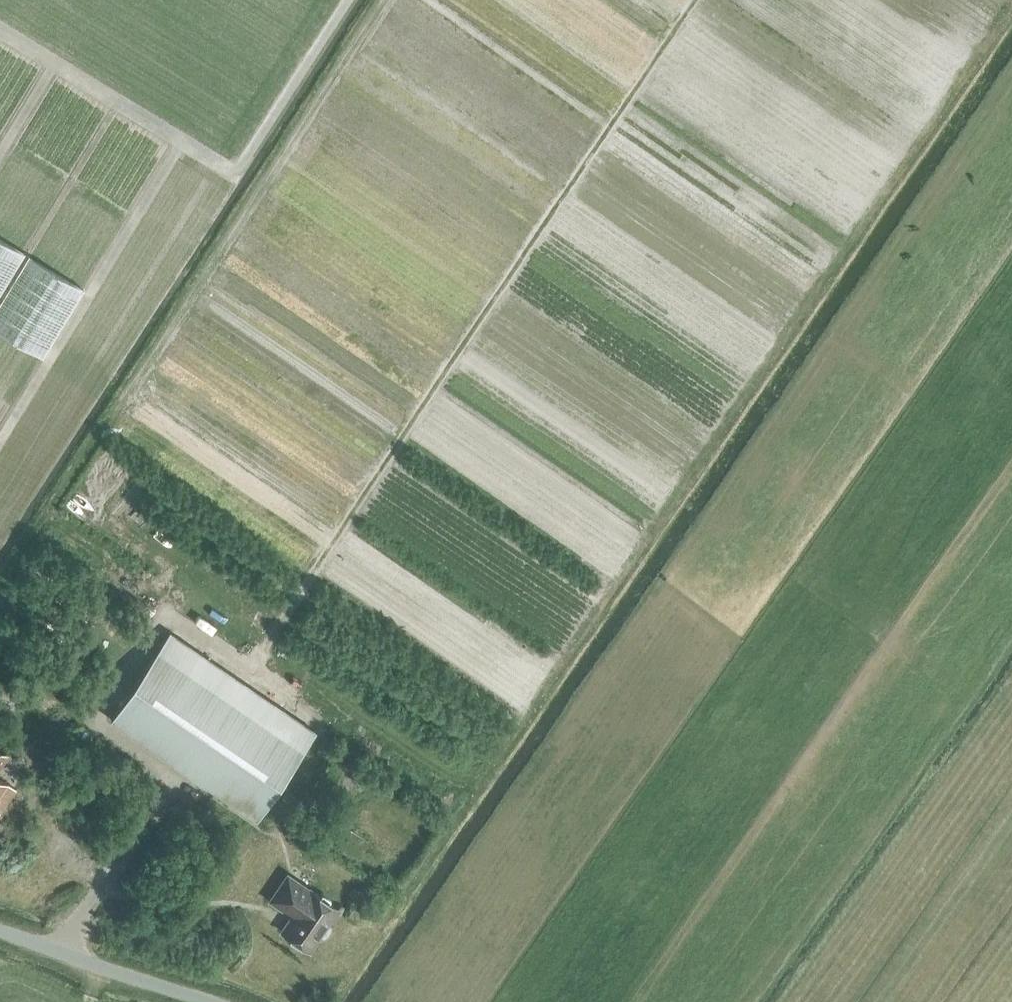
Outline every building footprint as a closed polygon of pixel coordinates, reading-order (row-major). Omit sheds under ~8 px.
[(183,767),(242,681),(169,631),(110,718),(183,767)] [(256,817),(315,731),(242,681),(183,767),(256,817)] [(0,747),(0,764),(8,752),(0,747)] [(15,788),(0,777),(0,810),(15,788)] [(322,917),(332,903),(310,888),(308,890),(299,884),(300,882),(287,873),(270,899),(286,910),(287,908),(293,912),(281,930),(309,949),(319,935),(323,935),(327,933),(329,930),(330,926),(329,922),(322,917)]
